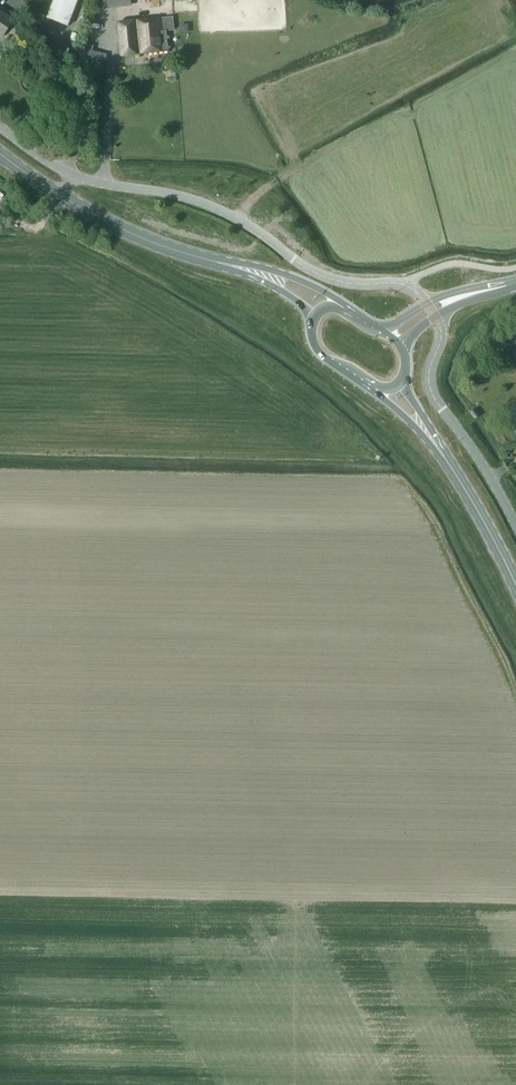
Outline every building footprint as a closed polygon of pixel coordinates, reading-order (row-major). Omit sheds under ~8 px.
[(47,17),(68,25),(78,0),(54,0),(47,17)] [(131,0),(102,0),(103,10),(132,6),(131,0)] [(13,20),(5,15),(5,16),(0,13),(0,37),(1,38),(13,20)] [(138,55),(168,51),(166,31),(165,21),(161,22),(161,18),(118,22),(121,56),(138,54),(138,55)] [(81,48),(79,57),(105,63),(107,54),(93,51),(94,46),(84,43),(83,49),(81,48)] [(515,363),(515,334),(506,338),(515,363)] [(506,410),(515,436),(515,407),(506,410)]
